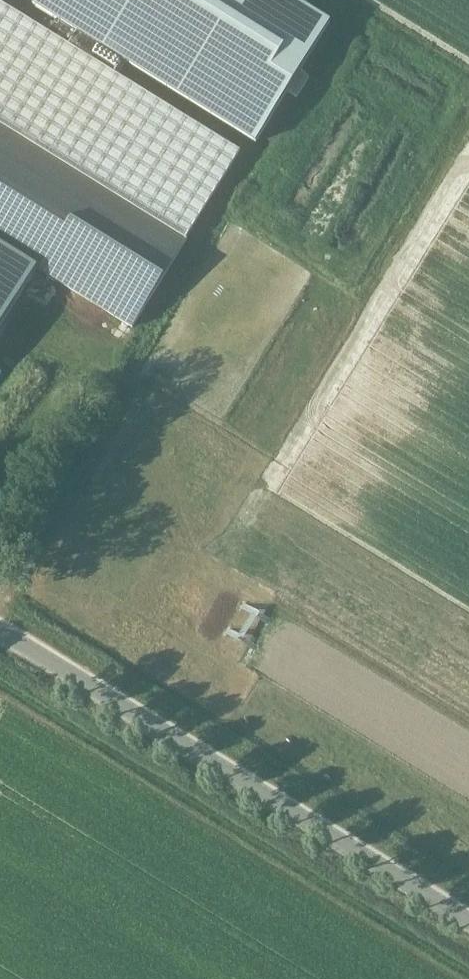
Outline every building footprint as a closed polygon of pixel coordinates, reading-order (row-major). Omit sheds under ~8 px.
[(32,4),(76,32),(68,45),(114,74),(122,60),(255,143),(330,23),(292,0),(35,0),(32,4)] [(184,238),(238,151),(0,3),(0,124),(184,238)] [(0,245),(36,267),(41,271),(132,327),(185,241),(95,185),(0,126),(0,245)] [(36,267),(0,245),(0,326),(36,267)]
